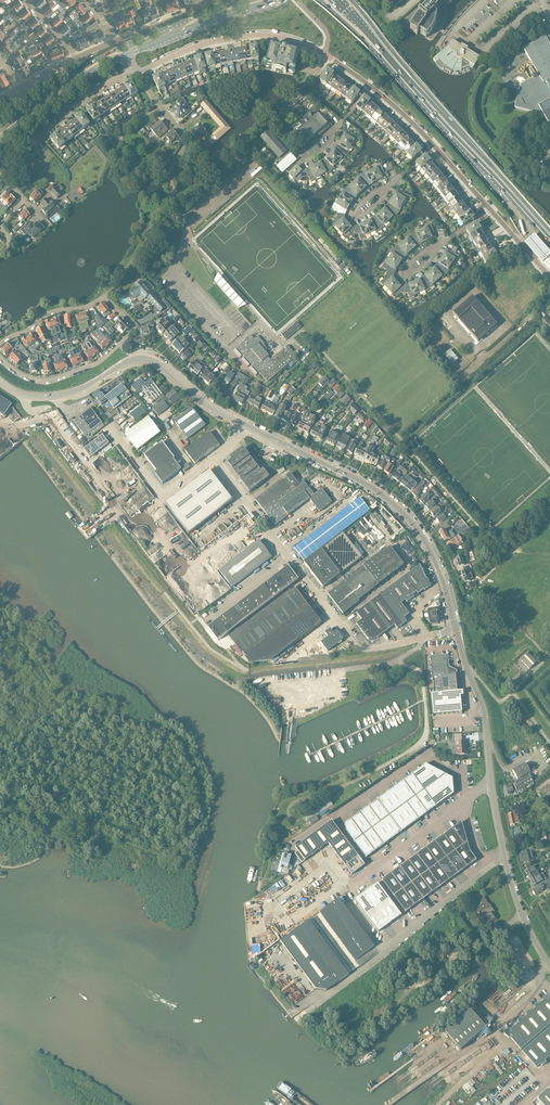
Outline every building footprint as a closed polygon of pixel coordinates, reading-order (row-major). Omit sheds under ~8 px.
[(22,3),(19,0),(17,0),(9,7),(8,8),(10,11),(15,6),(17,8),(22,3)] [(60,6),(62,8),(68,3),(69,5),(75,0),(67,0),(60,6)] [(140,7),(137,0),(133,0),(132,0),(135,8),(140,7)] [(153,17),(146,0),(144,0),(145,2),(146,2),(146,3),(144,4),(147,9),(143,11),(146,19),(153,17)] [(150,1),(150,0),(146,0),(153,17),(159,14),(156,6),(152,7),(150,1)] [(174,8),(171,0),(169,0),(169,1),(166,2),(169,10),(174,8)] [(443,3),(440,0),(433,0),(431,2),(437,9),(440,6),(443,3)] [(52,7),(56,4),(53,1),(43,10),(47,15),(54,10),(52,7)] [(82,13),(86,10),(79,2),(75,6),(76,7),(80,12),(82,13)] [(414,24),(410,30),(417,35),(419,32),(424,36),(426,37),(425,38),(426,38),(426,37),(427,37),(427,36),(428,36),(428,35),(429,34),(430,34),(430,33),(431,32),(431,31),(432,31),(432,30),(432,29),(433,29),(433,28),(433,27),(434,27),(434,26),(434,25),(435,25),(435,24),(435,23),(435,22),(436,21),(436,20),(436,19),(436,18),(436,17),(436,16),(436,15),(434,13),(437,9),(431,3),(426,9),(421,15),(420,14),(418,16),(419,17),(414,24)] [(78,14),(80,12),(76,7),(69,13),(72,16),(71,17),(75,22),(77,21),(74,18),(78,15),(78,14)] [(24,18),(30,12),(26,8),(19,14),(18,12),(13,17),(14,18),(15,17),(18,19),(22,16),(24,18)] [(133,16),(136,15),(133,8),(129,10),(129,12),(124,14),(125,17),(128,24),(135,22),(133,16)] [(62,15),(64,12),(62,10),(51,20),(56,25),(62,19),(61,18),(63,16),(62,15)] [(11,21),(14,18),(9,12),(3,18),(5,20),(8,18),(11,21)] [(86,22),(92,17),(88,12),(81,18),(81,17),(77,21),(75,22),(79,26),(81,24),(85,21),(86,22)] [(33,27),(39,22),(35,17),(26,26),(28,28),(31,25),(33,27)] [(121,27),(128,24),(125,17),(118,20),(121,27)] [(69,26),(74,22),(71,19),(60,29),(64,34),(67,32),(68,31),(71,28),(69,26)] [(100,27),(101,27),(95,21),(89,26),(89,28),(91,26),(96,32),(96,31),(99,39),(100,38),(105,36),(102,29),(101,29),(100,27)] [(40,36),(46,30),(42,26),(30,36),(33,40),(39,34),(40,36)] [(96,31),(96,32),(91,26),(89,28),(89,26),(86,29),(87,32),(88,34),(91,33),(94,41),(98,39),(99,41),(101,40),(100,38),(99,39),(96,31)] [(17,34),(13,30),(8,33),(12,38),(17,34)] [(77,33),(76,30),(73,32),(74,34),(75,34),(76,39),(74,40),(74,41),(75,43),(77,48),(83,45),(77,33)] [(24,32),(23,34),(29,40),(31,38),(26,31),(24,32)] [(85,36),(83,36),(81,32),(77,33),(83,45),(88,43),(85,36)] [(47,44),(54,39),(49,34),(37,44),(40,47),(45,42),(47,44)] [(11,43),(13,41),(9,36),(9,37),(3,42),(4,44),(2,46),(5,49),(11,43)] [(549,37),(546,39),(545,37),(523,49),(533,66),(529,69),(533,77),(532,77),(532,78),(531,78),(531,79),(521,85),(515,108),(537,114),(541,121),(545,119),(548,123),(549,122),(549,37)] [(11,43),(5,49),(8,53),(10,51),(12,52),(18,47),(13,41),(11,43)] [(461,45),(461,46),(452,41),(448,48),(434,60),(433,60),(436,63),(442,69),(441,70),(442,70),(443,68),(451,72),(452,70),(460,71),(461,71),(461,69),(469,66),(473,69),(480,58),(467,50),(468,49),(461,45)] [(56,44),(55,43),(53,45),(53,46),(54,47),(58,57),(64,54),(61,47),(58,49),(56,44)] [(54,47),(53,46),(53,45),(52,46),(51,46),(52,48),(53,51),(50,52),(53,59),(58,57),(54,47)] [(293,76),(298,53),(270,46),(265,69),(272,71),(286,75),(286,74),(293,76)] [(251,61),(258,60),(257,47),(250,48),(250,49),(252,60),(251,60),(251,61)] [(239,62),(245,61),(244,50),(237,51),(239,62)] [(233,63),(239,62),(237,51),(231,52),(233,63)] [(227,64),(233,63),(231,52),(225,53),(227,64)] [(24,56),(23,57),(20,53),(12,58),(16,63),(29,56),(28,54),(24,56)] [(220,65),(227,64),(225,53),(218,54),(220,65)] [(214,67),(215,67),(220,65),(218,54),(212,56),(214,67)] [(212,56),(212,55),(205,57),(208,69),(215,67),(214,67),(212,56)] [(26,60),(30,58),(29,56),(16,63),(19,69),(27,65),(27,64),(24,61),(26,59),(26,60)] [(199,73),(206,70),(201,58),(194,61),(195,61),(199,72),(199,73)] [(30,66),(33,63),(32,61),(27,64),(27,65),(19,69),(22,75),(23,74),(24,74),(25,74),(26,73),(30,70),(28,66),(29,65),(30,66)] [(193,74),(199,72),(195,61),(189,64),(193,74)] [(187,76),(193,74),(189,64),(183,66),(187,76)] [(182,79),(187,76),(183,66),(177,69),(182,79)] [(176,82),(182,79),(177,69),(171,71),(176,82)] [(170,84),(176,82),(171,71),(165,74),(170,84)] [(332,76),(333,75),(327,71),(320,82),(326,86),(326,85),(332,76)] [(164,87),(165,87),(170,84),(165,74),(160,77),(159,77),(164,87)] [(9,81),(6,76),(0,80),(0,86),(2,85),(9,81)] [(159,77),(160,77),(159,76),(153,79),(159,91),(165,88),(165,87),(164,87),(159,77)] [(338,79),(332,76),(326,85),(331,89),(338,79)] [(336,92),(343,83),(338,79),(331,89),(336,92)] [(341,96),(348,87),(343,83),(336,92),(341,96)] [(131,84),(125,87),(125,88),(131,97),(131,98),(137,95),(131,84)] [(353,91),(348,87),(341,96),(346,100),(353,91)] [(125,88),(120,91),(126,101),(131,98),(131,97),(125,88)] [(351,104),(359,94),(353,90),(353,91),(346,100),(351,104)] [(120,104),(126,101),(120,91),(114,94),(120,104)] [(115,107),(120,104),(114,94),(109,98),(115,107)] [(204,101),(207,99),(203,94),(200,97),(201,98),(195,103),(198,106),(204,101)] [(109,111),(115,107),(109,98),(103,101),(109,111)] [(369,103),(370,103),(364,98),(356,108),(361,112),(362,112),(369,103)] [(185,103),(182,99),(181,99),(178,102),(177,103),(179,105),(172,110),(179,119),(188,111),(183,105),(185,104),(185,103)] [(207,100),(200,106),(220,128),(213,134),(218,140),(232,129),(207,100)] [(104,114),(109,111),(103,101),(98,105),(104,114)] [(374,107),(369,103),(362,112),(367,116),(374,107)] [(99,118),(104,114),(98,105),(93,108),(93,109),(99,118)] [(371,120),(379,111),(374,107),(367,116),(371,120)] [(93,109),(93,108),(92,108),(87,112),(94,122),(100,118),(99,118),(93,109)] [(296,123),(291,127),(306,143),(323,128),(327,124),(319,114),(313,108),(300,120),(301,121),(297,124),(296,123)] [(376,124),(384,116),(379,111),(371,120),(376,124)] [(84,130),(89,126),(82,115),(76,120),(77,120),(83,129),(84,130)] [(381,128),(388,120),(384,116),(376,124),(381,128)] [(83,129),(77,120),(76,120),(72,124),(78,133),(83,129)] [(154,120),(146,127),(149,131),(151,130),(158,139),(168,130),(162,124),(162,125),(159,122),(157,124),(154,120)] [(386,133),(393,124),(388,120),(381,128),(386,133)] [(73,137),(78,133),(72,124),(66,128),(73,137)] [(390,137),(398,129),(393,124),(386,133),(390,137)] [(205,138),(208,135),(200,126),(195,130),(194,130),(190,133),(197,140),(202,135),(205,138)] [(69,141),(73,137),(66,128),(61,132),(69,141)] [(395,141),(403,134),(398,129),(390,137),(395,141)] [(178,142),(180,140),(173,131),(168,135),(166,137),(171,143),(175,139),(178,142)] [(279,158),(286,151),(267,131),(260,137),(279,158)] [(356,142),(358,137),(345,131),(342,137),(343,137),(341,140),(351,146),(354,141),(356,142)] [(64,145),(69,141),(61,132),(57,136),(56,136),(64,145)] [(399,146),(407,138),(403,134),(395,141),(399,146)] [(56,136),(57,136),(56,136),(51,140),(59,150),(64,145),(56,136)] [(403,151),(412,143),(407,138),(399,146),(403,151)] [(348,151),(351,146),(341,140),(339,143),(335,147),(346,156),(349,152),(348,151)] [(416,148),(416,147),(412,143),(403,151),(407,155),(408,155),(416,148)] [(343,160),(346,156),(335,147),(331,152),(332,153),(330,155),(337,163),(341,159),(343,160)] [(412,161),(421,152),(416,147),(416,148),(408,155),(407,155),(412,161)] [(270,160),(274,157),(267,149),(263,152),(270,160)] [(296,160),(293,157),(290,154),(276,167),(282,173),(296,160)] [(333,167),(337,163),(330,155),(327,157),(322,160),(330,172),(335,169),(333,167)] [(429,163),(430,162),(425,157),(416,166),(420,171),(421,170),(429,162),(429,163)] [(326,175),(330,172),(322,160),(317,164),(317,165),(315,166),(320,176),(325,173),(326,175)] [(433,167),(429,163),(429,162),(421,170),(425,175),(433,167)] [(293,165),(286,171),(289,174),(289,175),(293,179),(292,180),(296,183),(299,180),(301,182),(307,182),(306,177),(306,170),(302,170),(300,169),(300,170),(297,167),(296,168),(293,165)] [(379,180),(385,178),(381,165),(376,166),(376,169),(371,171),(376,181),(379,180)] [(315,179),(320,176),(315,166),(312,168),(311,167),(306,170),(306,177),(309,177),(311,183),(316,181),(315,179)] [(429,179),(438,172),(433,167),(425,175),(429,179)] [(373,183),(376,181),(371,171),(366,174),(365,172),(361,175),(369,187),(374,183),(373,183)] [(433,184),(442,177),(438,172),(429,179),(433,184)] [(364,190),(369,187),(361,175),(356,178),(358,180),(353,183),(361,192),(363,189),(364,190)] [(437,189),(446,182),(442,177),(433,184),(437,189)] [(441,194),(450,187),(446,182),(437,189),(441,194)] [(358,194),(361,192),(353,183),(349,187),(347,186),(344,190),(355,199),(359,194),(358,194)] [(57,199),(62,194),(60,192),(56,187),(50,193),(57,199)] [(445,199),(454,193),(450,187),(441,194),(445,199)] [(40,196),(43,194),(39,190),(37,193),(36,192),(35,193),(35,192),(33,194),(34,194),(30,198),(35,203),(41,197),(40,196)] [(351,204),(355,199),(344,190),(341,194),(343,195),(339,200),(349,206),(351,203),(351,204)] [(407,201),(409,196),(396,190),(393,196),(394,196),(392,199),(402,205),(405,200),(407,201)] [(10,196),(7,192),(0,199),(0,203),(3,200),(4,202),(7,205),(4,208),(6,210),(12,205),(11,205),(15,201),(10,195),(10,196)] [(449,204),(458,198),(454,193),(445,199),(449,204)] [(453,210),(462,203),(458,198),(449,204),(453,210)] [(46,199),(41,204),(44,207),(44,208),(42,210),(46,215),(47,215),(50,217),(54,213),(54,211),(53,209),(55,207),(50,202),(48,200),(46,199)] [(398,210),(402,205),(392,199),(390,201),(386,206),(397,215),(400,211),(398,210)] [(347,209),(349,206),(339,200),(336,205),(334,204),(332,209),(337,211),(337,213),(345,214),(348,209),(347,209)] [(456,215),(465,208),(462,203),(453,210),(456,215)] [(394,219),(397,215),(386,206),(382,210),(383,211),(380,213),(388,221),(392,217),(394,219)] [(469,214),(469,213),(465,208),(456,215),(460,220),(469,214)] [(24,222),(30,216),(25,211),(19,217),(21,219),(19,221),(22,223),(23,222),(24,222)] [(345,218),(345,214),(337,213),(336,218),(331,224),(334,227),(335,227),(339,231),(347,224),(344,221),(345,221),(345,218)] [(383,225),(388,221),(380,213),(378,215),(377,215),(372,218),(380,230),(385,227),(383,225)] [(473,219),(470,214),(470,213),(469,213),(469,214),(460,220),(459,220),(463,226),(473,219)] [(376,233),(380,230),(372,218),(367,221),(368,222),(365,224),(370,234),(375,231),(376,233)] [(31,226),(30,226),(28,224),(20,231),(25,236),(28,234),(30,235),(32,238),(33,239),(34,239),(35,239),(36,238),(36,237),(36,236),(36,235),(41,231),(36,225),(33,228),(31,226)] [(350,226),(349,226),(347,224),(339,231),(342,235),(342,236),(345,240),(349,237),(351,239),(354,239),(354,235),(356,234),(356,226),(352,227),(350,226)] [(365,236),(370,234),(365,224),(362,225),(361,224),(356,226),(356,234),(358,234),(360,240),(365,238),(365,236)] [(429,240),(435,238),(431,224),(425,226),(426,228),(421,231),(426,241),(429,239),(429,240)] [(480,231),(481,230),(477,224),(466,231),(470,237),(470,236),(480,230),(480,231)] [(483,236),(480,231),(480,230),(470,236),(470,237),(474,242),(483,236)] [(423,242),(426,241),(421,231),(416,233),(415,231),(410,234),(418,246),(423,243),(423,242)] [(413,249),(418,246),(410,234),(406,237),(407,239),(403,243),(411,251),(413,249)] [(477,247),(486,241),(483,236),(474,242),(477,247)] [(535,236),(534,237),(525,244),(543,263),(549,257),(549,256),(549,252),(535,236)] [(480,253),(490,247),(486,241),(477,247),(480,253)] [(408,253),(411,251),(403,243),(399,247),(397,245),(394,249),(405,258),(409,254),(408,253)] [(493,253),(493,252),(490,247),(480,253),(483,258),(493,253)] [(401,263),(405,258),(394,249),(390,253),(392,254),(389,259),(398,265),(400,262),(401,263)] [(456,261),(459,256),(446,250),(443,255),(444,256),(442,258),(451,264),(454,260),(456,261)] [(486,264),(497,258),(493,252),(493,253),(483,258),(482,258),(486,264)] [(541,262),(543,264),(549,272),(549,259),(549,258),(547,256),(541,262)] [(448,269),(451,264),(442,258),(440,261),(439,261),(435,265),(446,275),(450,271),(448,269)] [(397,268),(398,265),(389,259),(386,264),(384,263),(382,268),(387,270),(387,273),(394,274),(397,268)] [(443,278),(446,275),(435,265),(431,270),(432,270),(430,272),(437,281),(441,277),(443,278)] [(433,285),(437,281),(430,272),(427,275),(427,274),(422,277),(430,289),(434,286),(433,285)] [(394,277),(394,274),(387,273),(386,277),(380,283),(383,287),(384,286),(388,290),(396,283),(394,280),(395,280),(394,277)] [(239,309),(245,306),(218,276),(214,282),(239,309)] [(425,292),(430,289),(422,277),(417,281),(414,283),(419,293),(424,290),(425,292)] [(153,292),(151,293),(142,282),(141,283),(140,283),(139,283),(138,283),(138,284),(137,284),(137,285),(137,286),(130,292),(136,299),(141,294),(145,299),(147,297),(160,312),(166,307),(153,292)] [(399,285),(399,286),(396,283),(388,290),(392,295),(391,295),(395,299),(400,294),(405,294),(405,286),(402,286),(399,285)] [(414,296),(419,293),(414,283),(411,284),(405,286),(405,294),(408,294),(410,299),(415,298),(414,296)] [(113,293),(116,298),(122,293),(118,288),(113,293)] [(477,304),(478,304),(472,297),(453,314),(478,342),(497,325),(491,318),(490,319),(477,304)] [(108,311),(109,310),(104,303),(103,304),(101,305),(101,306),(98,308),(106,317),(110,314),(108,311)] [(130,312),(133,316),(142,308),(138,305),(130,312)] [(87,324),(87,321),(89,321),(87,313),(82,314),(75,316),(77,324),(80,323),(80,325),(81,329),(88,327),(87,324)] [(444,313),(423,330),(430,338),(451,321),(444,313)] [(179,321),(182,319),(178,315),(173,321),(176,324),(179,321)] [(54,319),(52,320),(57,335),(61,334),(60,331),(62,330),(61,326),(58,318),(57,318),(56,318),(55,318),(54,319)] [(124,333),(130,328),(121,318),(115,324),(124,333)] [(157,320),(156,324),(158,326),(156,328),(162,334),(171,327),(164,319),(162,320),(160,318),(157,320)] [(54,337),(57,335),(52,320),(49,322),(48,321),(46,322),(46,323),(45,323),(48,331),(51,330),(54,337)] [(110,329),(114,325),(111,322),(104,328),(107,331),(110,329)] [(298,324),(297,322),(290,328),(282,335),(282,336),(286,340),(301,327),(298,324)] [(142,336),(150,334),(147,326),(138,329),(138,332),(140,337),(142,336)] [(185,335),(192,329),(189,326),(183,333),(185,335)] [(43,344),(49,341),(49,340),(47,337),(46,336),(43,330),(43,328),(42,328),(40,329),(39,329),(37,329),(37,330),(36,331),(40,339),(43,344)] [(170,342),(178,334),(172,328),(168,331),(164,335),(170,342)] [(35,343),(38,342),(33,334),(31,334),(30,335),(30,336),(28,337),(35,349),(38,348),(35,343)] [(107,337),(105,338),(101,334),(98,336),(108,347),(109,345),(110,345),(111,344),(112,343),(107,337)] [(106,348),(108,347),(98,336),(96,338),(100,343),(98,345),(103,351),(104,350),(105,350),(106,349),(106,348)] [(256,337),(254,339),(251,336),(241,344),(242,345),(237,349),(267,382),(293,359),(285,349),(271,361),(268,357),(269,356),(265,352),(267,351),(267,349),(264,346),(264,344),(258,337),(256,337)] [(35,350),(35,349),(28,337),(25,339),(24,339),(23,340),(23,341),(22,341),(27,348),(29,347),(32,351),(35,356),(38,355),(38,354),(36,351),(35,350)] [(181,337),(172,345),(176,350),(183,344),(182,344),(185,341),(184,340),(181,337)] [(186,348),(189,346),(185,341),(182,344),(183,344),(176,350),(180,354),(186,348)] [(78,355),(75,350),(72,342),(69,343),(70,346),(71,347),(78,364),(80,363),(81,364),(82,363),(83,362),(84,362),(80,354),(78,355)] [(94,347),(92,348),(88,342),(85,344),(94,357),(96,356),(97,356),(98,355),(98,354),(99,354),(94,347)] [(16,348),(19,346),(16,343),(13,345),(13,344),(10,346),(11,347),(10,347),(7,344),(1,350),(1,351),(1,352),(2,353),(3,353),(5,355),(11,351),(12,352),(17,348),(16,348)] [(85,344),(84,343),(81,345),(83,347),(86,352),(84,354),(89,361),(90,360),(91,360),(92,359),(94,357),(85,344)] [(23,351),(24,350),(21,346),(19,348),(22,350),(18,354),(16,352),(9,358),(11,360),(12,361),(13,361),(13,362),(24,351),(23,351)] [(76,365),(78,364),(71,347),(67,349),(72,358),(69,359),(73,367),(74,366),(74,367),(76,366),(76,365)] [(194,352),(192,350),(190,348),(186,352),(180,357),(184,361),(194,352)] [(453,364),(458,359),(450,350),(444,355),(453,364)] [(27,352),(25,353),(24,351),(13,362),(13,363),(14,364),(15,364),(16,365),(23,359),(21,357),(24,354),(28,357),(30,355),(27,352)] [(41,356),(48,354),(47,351),(43,353),(38,354),(38,355),(38,359),(38,361),(41,360),(41,356)] [(307,357),(304,354),(301,352),(290,363),(292,366),(299,359),(302,362),(307,357)] [(38,364),(38,361),(38,359),(38,355),(35,356),(29,356),(30,364),(29,365),(30,373),(31,373),(34,373),(34,372),(37,372),(36,364),(38,364)] [(65,361),(63,361),(61,356),(58,357),(63,370),(65,370),(66,370),(67,370),(67,369),(68,368),(65,361)] [(196,358),(194,356),(192,358),(194,360),(188,367),(193,371),(200,362),(196,358)] [(60,371),(63,370),(58,357),(54,358),(56,364),(54,365),(57,373),(58,372),(60,372),(60,371)] [(52,367),(52,365),(51,360),(45,361),(46,366),(43,366),(45,374),(46,374),(48,374),(48,373),(52,373),(50,368),(52,367)] [(202,369),(205,366),(200,362),(193,371),(197,375),(202,369)] [(204,381),(211,371),(207,368),(205,371),(204,371),(199,377),(204,381)] [(213,378),(216,375),(211,371),(204,381),(209,384),(213,378)] [(238,378),(240,374),(238,372),(235,377),(235,378),(231,384),(235,386),(239,379),(238,378)] [(229,384),(234,376),(230,373),(224,381),(229,384)] [(242,385),(247,378),(243,376),(239,383),(240,384),(237,389),(236,391),(237,392),(236,394),(233,401),(237,402),(240,396),(242,397),(243,394),(240,393),(244,387),(242,385)] [(324,377),(318,384),(323,388),(329,382),(324,377)] [(151,379),(145,384),(141,379),(131,386),(137,394),(143,390),(147,396),(145,398),(150,404),(152,402),(152,403),(155,401),(157,403),(165,397),(151,379)] [(337,394),(342,389),(337,384),(332,389),(337,394)] [(114,410),(131,397),(122,385),(105,398),(102,394),(96,398),(101,405),(107,401),(114,410)] [(290,395),(295,390),(292,387),(287,392),(290,395)] [(344,394),(345,392),(343,389),(341,391),(336,396),(340,399),(344,394)] [(169,405),(179,398),(174,391),(171,394),(171,392),(166,396),(170,401),(167,403),(169,405)] [(241,405),(246,396),(243,394),(242,397),(240,396),(237,402),(241,405)] [(346,406),(351,400),(346,395),(340,401),(346,406)] [(2,414),(4,416),(12,404),(9,403),(0,396),(0,413),(2,414)] [(260,400),(257,398),(252,396),(248,403),(253,406),(258,409),(262,401),(263,398),(261,397),(260,400)] [(272,402),(269,401),(266,399),(261,409),(266,412),(272,402)] [(158,415),(168,408),(163,401),(153,408),(158,415)] [(286,407),(288,403),(283,401),(281,405),(280,406),(275,417),(280,419),(284,412),(286,407)] [(272,416),(278,405),(272,402),(266,412),(272,416)] [(349,412),(354,408),(349,403),(345,408),(349,412)] [(135,422),(146,413),(141,406),(130,415),(135,422)] [(92,436),(104,427),(91,408),(73,421),(85,437),(90,433),(92,436)] [(206,426),(205,425),(192,408),(174,421),(187,439),(202,428),(202,429),(206,426)] [(294,416),(289,425),(294,427),(298,418),(296,417),(297,416),(299,413),(300,413),(302,409),(298,408),(294,416)] [(358,409),(357,410),(354,408),(353,410),(355,412),(354,412),(351,415),(353,416),(355,413),(356,414),(360,410),(358,409)] [(109,415),(109,413),(108,413),(104,416),(108,420),(118,412),(116,409),(109,415)] [(291,416),(293,412),(290,411),(288,415),(284,413),(281,420),(287,423),(290,416),(291,416)] [(308,414),(309,414),(305,412),(301,419),(302,419),(297,428),(303,431),(311,416),(308,414)] [(313,416),(312,416),(311,416),(303,431),(308,434),(310,428),(311,428),(312,425),(313,425),(316,418),(313,416)] [(137,451),(160,433),(148,417),(125,435),(137,451)] [(73,427),(76,432),(77,431),(79,430),(73,421),(71,423),(70,424),(72,427),(73,426),(74,426),(73,427)] [(319,427),(320,425),(316,423),(314,428),(311,435),(316,437),(320,430),(317,429),(318,426),(319,427)] [(324,433),(327,428),(322,426),(320,430),(316,437),(321,440),(324,433)] [(334,446),(337,440),(339,435),(331,431),(326,442),(334,446)] [(195,464),(219,445),(210,432),(185,451),(195,464)] [(108,444),(102,435),(83,450),(90,458),(108,444)] [(344,451),(350,439),(342,435),(339,441),(339,442),(337,447),(344,451)] [(356,446),(358,443),(352,440),(350,443),(346,451),(352,454),(356,446)] [(157,455),(166,448),(162,442),(153,449),(157,455)] [(365,451),(363,450),(361,449),(363,444),(360,442),(358,447),(354,455),(363,460),(367,452),(370,447),(367,446),(365,451)] [(161,460),(170,453),(166,448),(157,455),(161,460)] [(258,466),(257,466),(243,448),(229,459),(231,461),(228,464),(249,492),(269,477),(261,467),(260,468),(258,466)] [(371,454),(374,449),(371,448),(369,453),(365,461),(369,463),(373,455),(371,454)] [(148,461),(157,455),(153,449),(144,456),(148,461)] [(173,459),(174,459),(170,453),(161,460),(165,465),(168,463),(173,459)] [(380,459),(382,456),(379,454),(377,457),(373,455),(369,463),(375,466),(379,458),(380,459)] [(152,467),(161,460),(157,455),(148,461),(152,467)] [(381,461),(377,467),(382,470),(386,463),(388,464),(391,460),(383,456),(380,460),(381,461)] [(181,470),(173,459),(168,463),(176,474),(181,470)] [(391,467),(395,460),(392,459),(388,465),(384,471),(389,475),(393,468),(391,467)] [(156,472),(159,470),(164,466),(165,465),(161,460),(152,467),(156,472)] [(172,477),(176,474),(168,463),(165,465),(164,466),(172,477)] [(184,472),(189,468),(186,464),(181,468),(184,472)] [(167,481),(172,477),(164,466),(159,470),(167,481)] [(285,471),(283,467),(282,466),(277,469),(280,474),(285,471)] [(407,473),(401,467),(400,466),(397,470),(392,477),(399,482),(403,477),(407,473)] [(162,484),(167,481),(159,470),(156,472),(154,473),(162,484)] [(188,535),(233,501),(209,470),(165,504),(188,535)] [(265,512),(282,499),(299,485),(290,474),(286,477),(256,500),(265,512)] [(405,488),(411,481),(406,476),(400,483),(405,488)] [(413,478),(411,481),(405,488),(411,493),(417,485),(419,483),(413,478)] [(429,483),(427,481),(425,479),(412,493),(416,497),(421,492),(419,490),(425,485),(424,484),(425,483),(427,485),(429,483)] [(321,490),(314,496),(303,482),(299,485),(282,499),(265,512),(275,525),(279,522),(288,516),(310,499),(319,512),(332,503),(321,490)] [(434,494),(437,491),(432,486),(423,495),(421,497),(418,500),(422,504),(429,497),(427,495),(431,491),(434,494)] [(441,502),(443,500),(437,494),(436,495),(435,495),(424,506),(428,510),(432,507),(433,508),(436,506),(434,504),(432,502),(434,501),(435,502),(438,499),(441,502)] [(304,561),(370,511),(360,498),(294,548),(304,561)] [(439,504),(431,512),(430,513),(434,517),(440,512),(438,510),(442,507),(443,506),(444,506),(447,509),(447,508),(448,509),(451,507),(445,500),(439,504)] [(444,516),(447,514),(445,511),(436,519),(439,523),(446,518),(444,516)] [(461,532),(468,529),(467,526),(466,525),(459,528),(454,527),(451,531),(454,536),(461,532)] [(451,531),(446,534),(443,529),(439,532),(444,542),(449,539),(449,540),(454,537),(454,536),(451,531)] [(323,588),(362,558),(343,534),(308,560),(310,563),(307,566),(309,568),(313,574),(312,575),(312,576),(313,575),(323,588)] [(459,538),(460,537),(458,534),(454,537),(454,538),(445,543),(448,548),(452,546),(453,547),(458,545),(462,543),(459,538)] [(271,558),(260,542),(259,541),(219,571),(232,588),(271,558)] [(378,586),(404,565),(390,547),(364,567),(344,583),(344,582),(328,595),(343,614),(359,602),(358,600),(378,585),(378,586)] [(463,563),(468,561),(465,554),(460,556),(456,557),(459,567),(464,566),(463,563)] [(427,579),(426,580),(419,566),(405,577),(416,592),(418,595),(424,590),(424,591),(431,586),(427,579)] [(298,579),(297,580),(288,568),(283,572),(283,571),(282,571),(284,573),(293,584),(298,580),(298,579)] [(469,572),(470,572),(469,570),(466,571),(466,570),(461,572),(465,583),(469,581),(469,580),(473,578),(471,573),(469,574),(469,572)] [(288,588),(293,584),(284,573),(283,574),(277,575),(279,577),(288,588)] [(283,592),(288,588),(279,577),(278,578),(272,579),(274,581),(274,580),(283,592)] [(412,596),(416,592),(405,577),(397,582),(410,600),(414,598),(412,596)] [(278,595),(283,592),(274,580),(274,581),(273,581),(268,583),(269,584),(278,595)] [(203,603),(218,592),(211,582),(196,594),(203,603)] [(407,603),(410,600),(397,582),(389,589),(401,604),(405,601),(407,603)] [(273,599),(278,595),(269,584),(268,585),(263,586),(264,588),(273,599)] [(321,623),(294,588),(245,625),(229,637),(248,663),(272,660),(285,650),(321,623)] [(268,603),(273,599),(264,588),(263,589),(258,590),(259,592),(268,603)] [(401,604),(389,589),(379,596),(402,626),(406,622),(404,619),(409,614),(401,604)] [(263,607),(268,603),(259,592),(258,593),(253,594),(254,596),(254,595),(263,607)] [(258,610),(263,607),(254,595),(254,596),(253,596),(248,598),(249,599),(250,599),(258,610)] [(397,629),(402,626),(379,596),(369,603),(377,613),(389,629),(394,625),(397,629)] [(253,614),(258,610),(250,599),(249,599),(248,600),(243,601),(244,603),(245,603),(253,614)] [(248,618),(253,614),(245,603),(244,603),(243,604),(238,605),(239,607),(240,607),(248,618)] [(365,621),(377,613),(369,603),(356,613),(362,620),(356,625),(358,628),(365,622),(365,621)] [(243,622),(248,618),(240,607),(239,607),(238,608),(233,609),(235,610),(243,622)] [(437,612),(437,608),(428,610),(422,612),(423,618),(430,617),(431,623),(439,621),(437,613),(438,613),(437,612)] [(238,625),(243,622),(235,610),(234,611),(228,613),(230,614),(238,625)] [(378,638),(389,629),(377,613),(365,621),(365,622),(371,630),(364,635),(368,640),(368,639),(369,640),(371,640),(373,640),(375,640),(376,639),(377,638),(378,638)] [(234,629),(238,625),(230,614),(229,615),(223,616),(225,618),(234,629)] [(229,633),(234,629),(225,618),(224,619),(219,620),(220,622),(229,633)] [(224,637),(229,633),(220,622),(219,622),(214,624),(215,625),(224,637)] [(364,635),(371,630),(365,622),(358,628),(364,635)] [(218,641),(224,637),(215,625),(214,626),(209,627),(208,627),(218,641)] [(336,631),(333,634),(330,629),(324,633),(328,638),(321,643),(327,652),(343,640),(336,631)] [(519,656),(517,648),(503,651),(505,660),(519,656)] [(529,670),(538,662),(529,653),(521,661),(529,670)] [(455,675),(450,676),(448,655),(431,656),(433,677),(434,694),(431,694),(433,716),(446,715),(462,713),(460,691),(458,691),(457,681),(456,681),(455,675)] [(457,755),(467,755),(466,742),(462,742),(461,735),(452,735),(453,743),(456,743),(457,755)] [(364,810),(355,816),(347,823),(344,824),(346,832),(366,858),(371,855),(379,848),(379,849),(388,842),(397,836),(406,829),(405,829),(414,823),(423,816),(432,810),(436,807),(448,797),(449,798),(450,797),(449,797),(453,794),(453,789),(453,785),(452,785),(452,780),(452,779),(451,778),(440,773),(440,772),(437,771),(426,766),(426,765),(425,764),(424,765),(424,766),(412,774),(408,778),(399,784),(390,790),(390,791),(382,797),(373,803),(373,804),(364,810)] [(517,780),(530,772),(525,764),(512,771),(517,780)] [(517,791),(533,782),(529,775),(512,784),(517,791)] [(505,795),(510,794),(512,794),(512,792),(512,789),(511,786),(509,786),(503,787),(505,795)] [(307,821),(333,805),(328,798),(302,814),(307,821)] [(511,827),(513,826),(514,826),(514,824),(515,824),(519,823),(516,813),(508,814),(510,825),(511,827)] [(318,820),(316,816),(309,821),(311,824),(318,820)] [(302,863),(318,851),(328,843),(347,869),(346,870),(347,872),(348,871),(351,875),(364,866),(332,821),(295,848),(298,851),(295,853),(302,863)] [(463,831),(461,823),(458,825),(457,825),(456,825),(457,826),(453,829),(464,845),(467,843),(467,842),(466,843),(464,835),(465,834),(463,831)] [(464,845),(453,829),(448,832),(444,835),(455,851),(464,845)] [(447,858),(455,851),(444,835),(439,839),(439,838),(435,842),(447,858)] [(438,864),(447,858),(435,842),(430,845),(431,845),(426,848),(438,864)] [(467,844),(467,843),(464,845),(455,851),(467,867),(471,864),(476,861),(475,858),(474,859),(472,855),(470,851),(469,852),(467,844)] [(417,855),(429,870),(429,871),(438,864),(426,848),(422,851),(417,855)] [(463,870),(467,867),(455,851),(447,858),(458,874),(463,870)] [(521,863),(529,861),(526,851),(518,853),(521,863)] [(284,854),(280,868),(282,868),(281,873),(288,875),(289,870),(287,870),(291,855),(284,854)] [(417,855),(408,861),(416,871),(416,872),(420,877),(429,871),(429,870),(417,855)] [(454,877),(458,874),(447,858),(438,864),(449,880),(454,877)] [(408,861),(400,867),(404,873),(411,883),(420,877),(416,872),(416,871),(408,861)] [(438,864),(429,871),(440,887),(445,883),(449,880),(438,864)] [(400,867),(391,874),(403,890),(406,887),(407,886),(411,883),(404,873),(400,867)] [(524,871),(527,876),(534,873),(533,872),(535,871),(533,867),(531,868),(524,871)] [(429,871),(420,877),(432,893),(440,887),(429,871)] [(534,873),(527,876),(530,881),(536,877),(539,876),(542,874),(540,871),(537,873),(536,871),(534,873)] [(382,880),(394,896),(402,890),(403,890),(391,874),(390,874),(382,880)] [(536,877),(530,881),(533,886),(542,881),(539,876),(536,877)] [(420,877),(411,883),(423,899),(432,893),(420,877)] [(549,886),(547,883),(549,881),(548,878),(541,884),(537,888),(532,891),(535,896),(540,892),(545,889),(544,889),(549,886)] [(406,887),(403,890),(414,906),(423,899),(411,883),(407,886),(406,887)] [(378,884),(370,889),(382,905),(389,899),(378,884)] [(363,895),(374,910),(382,905),(370,889),(363,895)] [(405,912),(414,906),(403,890),(402,890),(394,896),(405,912)] [(363,895),(355,900),(366,916),(374,910),(363,895)] [(374,946),(339,899),(319,913),(355,961),(374,946)] [(382,905),(394,921),(401,915),(389,899),(382,905)] [(374,910),(386,926),(394,921),(382,905),(374,910)] [(378,932),(386,926),(374,910),(366,916),(378,932)] [(309,921),(280,942),(315,989),(326,991),(349,975),(349,974),(309,921)] [(549,995),(546,995),(542,1000),(542,1001),(543,1001),(539,1005),(538,1003),(533,1007),(535,1008),(531,1012),(529,1010),(525,1014),(527,1016),(523,1019),(521,1017),(517,1021),(519,1023),(510,1030),(510,1029),(504,1032),(504,1035),(509,1039),(509,1038),(510,1038),(521,1050),(549,1024),(549,998),(549,995)] [(443,1014),(448,1010),(445,1006),(440,1010),(443,1014)] [(460,1050),(485,1028),(470,1010),(445,1032),(460,1050)] [(522,1051),(536,1068),(540,1064),(542,1066),(546,1063),(545,1061),(549,1057),(549,1059),(549,1027),(522,1051)] [(462,1087),(470,1097),(476,1091),(472,1087),(475,1083),(471,1079),(468,1082),(467,1082),(462,1087)] [(537,1098),(542,1104),(549,1104),(549,1087),(537,1098)]
